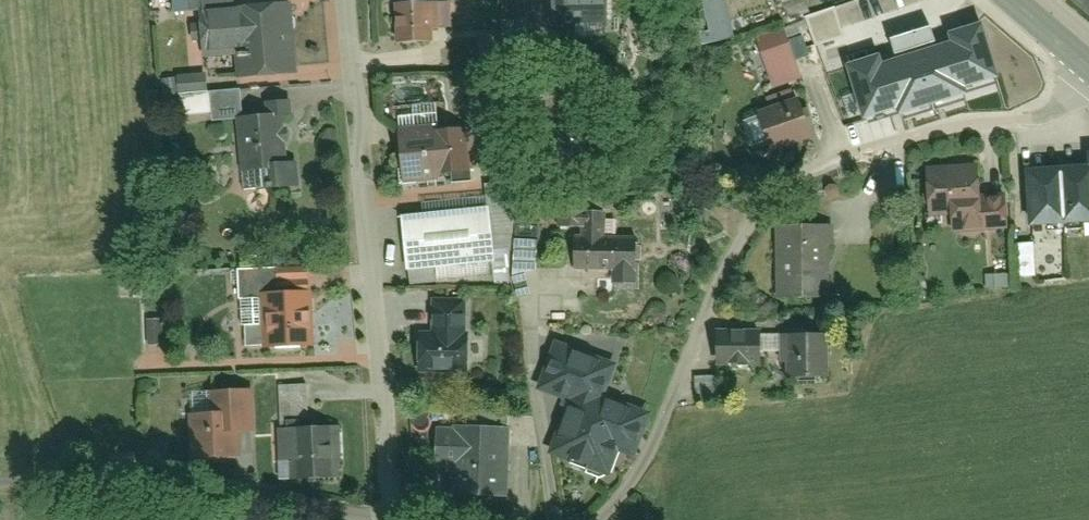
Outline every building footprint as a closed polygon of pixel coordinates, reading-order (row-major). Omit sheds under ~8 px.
[(607,28),(607,0),(547,0),(547,27),(607,28)] [(1088,17),(1088,0),(1067,0),(1088,17)] [(837,9),(843,34),(863,29),(857,4),(837,9)] [(394,6),(395,45),(431,44),(430,5),(394,6)] [(238,80),(296,73),(288,6),(200,13),(204,56),(235,53),(238,80)] [(932,96),(957,67),(912,26),(885,54),(932,96)] [(810,38),(817,63),(848,53),(843,34),(841,27),(810,38)] [(479,41),(479,66),(500,65),(500,40),(479,41)] [(774,87),(799,79),(788,46),(763,55),(774,87)] [(768,149),(810,134),(799,99),(756,115),(768,149)] [(243,196),(301,191),(294,103),(269,105),(269,118),(238,121),(243,196)] [(416,179),(436,177),(435,173),(432,132),(431,129),(415,131),(413,116),(399,117),(404,168),(399,169),(400,186),(417,184),(416,179)] [(467,129),(432,132),(435,173),(452,171),(453,183),(472,181),(470,161),(477,160),(475,143),(469,144),(467,129)] [(1032,222),(1088,219),(1088,168),(1029,172),(1032,222)] [(925,181),(929,220),(947,218),(949,237),(1006,232),(1001,200),(979,202),(976,176),(925,181)] [(488,207),(399,218),(406,275),(495,265),(488,207)] [(774,230),(775,301),(828,301),(825,253),(832,253),(831,230),(774,230)] [(612,283),(635,284),(635,247),(569,244),(571,272),(611,273),(612,283)] [(274,297),(307,295),(306,272),(273,273),(274,297)] [(258,297),(260,350),(309,348),(307,295),(274,297),(258,297)] [(431,304),(431,343),(469,343),(469,304),(431,304)] [(717,371),(761,369),(760,337),(716,338),(717,371)] [(780,385),(826,384),(825,339),(780,339),(780,385)] [(543,460),(599,481),(609,454),(627,461),(645,416),(605,400),(618,367),(553,342),(533,394),(564,406),(543,460)] [(412,343),(413,375),(469,374),(469,343),(431,343),(412,343)] [(282,433),(309,431),(306,388),(280,390),(282,433)] [(189,466),(238,464),(237,440),(252,439),(250,396),(207,397),(207,416),(188,417),(189,466)] [(447,497),(504,501),(509,433),(451,428),(450,436),(436,435),(433,471),(449,472),(447,497)] [(288,482),(340,479),(337,430),(309,431),(282,433),(275,433),(277,463),(287,463),(288,482)]
